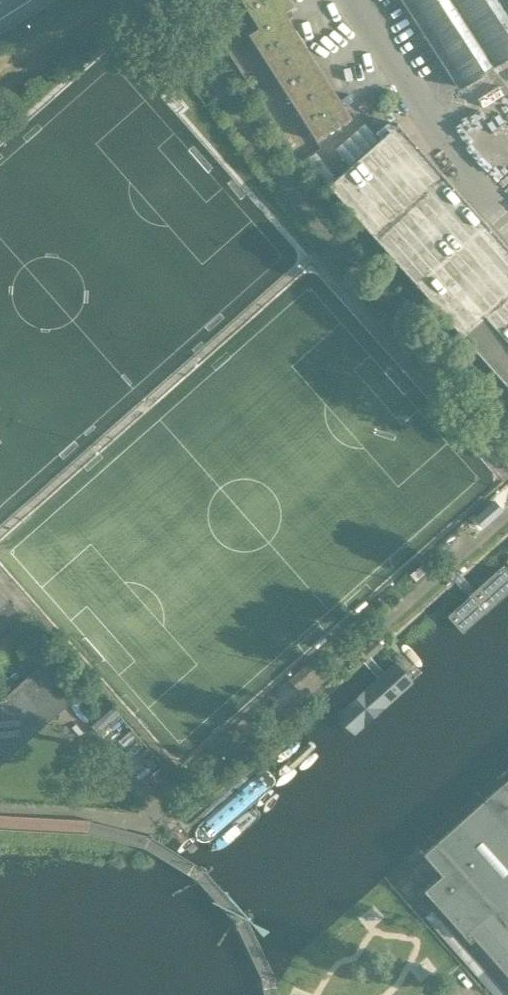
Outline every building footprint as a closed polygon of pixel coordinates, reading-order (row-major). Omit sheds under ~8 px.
[(247,9),(259,28),(249,34),(259,50),(271,68),(282,86),(293,103),(304,121),(316,140),(352,117),(339,98),(328,81),(317,63),(306,46),(295,28),(284,11),(294,5),(291,0),(241,0),(247,9)] [(443,63),(458,86),(470,79),(492,65),(507,54),(507,0),(403,0),(443,63)] [(394,114),(376,131),(366,120),(337,146),(352,162),(330,182),(496,369),(497,367),(506,377),(507,376),(507,243),(394,114)] [(494,501),(475,517),(484,527),(502,510),(494,501)] [(410,573),(416,580),(428,570),(422,563),(410,573)] [(506,564),(446,618),(464,637),(507,597),(507,567),(506,564)] [(382,603),(372,612),(377,617),(387,609),(382,603)] [(387,658),(327,715),(350,739),(410,682),(387,658)] [(65,697),(38,666),(0,700),(0,755),(65,697)] [(423,852),(432,863),(441,873),(431,883),(424,889),(445,913),(465,936),(470,931),(495,960),(507,974),(507,768),(498,777),(503,782),(479,803),(423,852)]
